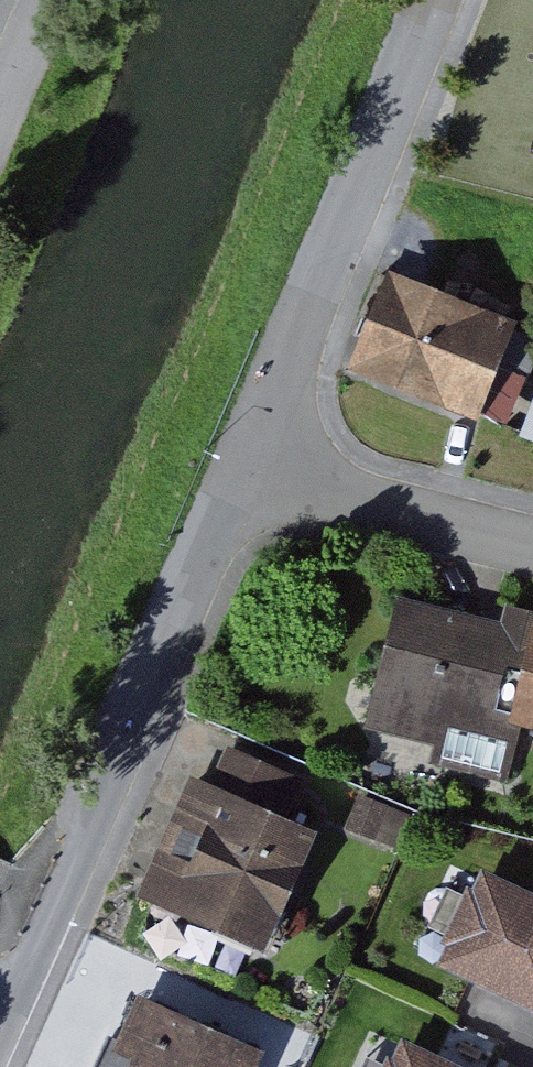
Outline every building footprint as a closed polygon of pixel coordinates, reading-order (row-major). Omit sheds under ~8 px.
[(513,322),(381,270),(342,366),(474,419),(513,322)] [(409,594),(386,697),(532,729),(532,622),(409,594)] [(219,781),(199,773),(146,902),(273,954),(322,835),(311,831),(326,793),(230,754),(219,781)] [(448,964),(532,1004),(532,888),(494,869),(448,964)] [(133,992),(107,1050),(126,1059),(122,1066),(249,1066),(258,1048),(133,992)] [(413,1039),(399,1066),(473,1066),(413,1039)]
